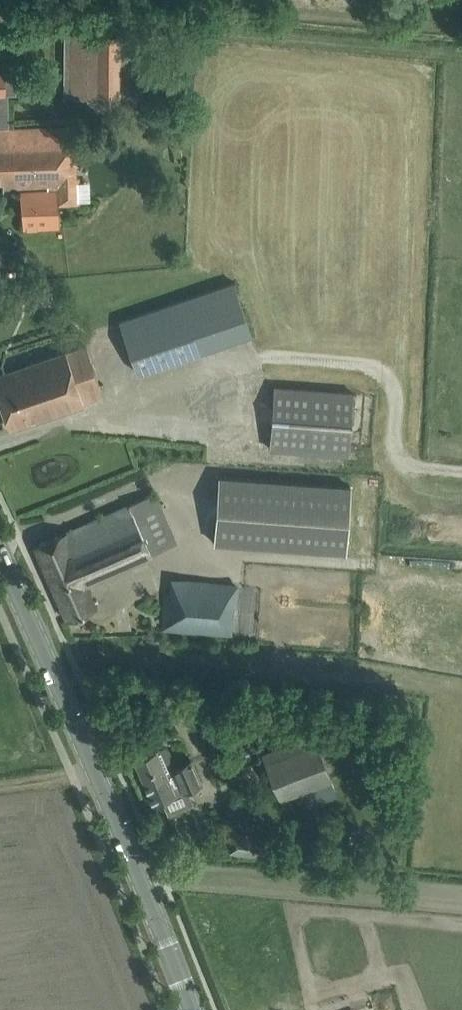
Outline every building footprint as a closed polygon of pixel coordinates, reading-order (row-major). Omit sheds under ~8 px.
[(69,97),(117,98),(118,33),(71,32),(69,97)] [(118,33),(117,98),(167,99),(169,35),(118,33)] [(11,144),(2,152),(3,180),(3,186),(57,183),(57,189),(38,190),(20,191),(23,228),(43,226),(60,226),(59,205),(80,204),(79,177),(77,177),(76,127),(9,129),(11,144)] [(3,180),(2,152),(11,144),(9,129),(0,129),(0,180),(3,180)] [(119,320),(137,372),(175,360),(157,307),(119,320)] [(83,346),(15,369),(32,420),(100,397),(83,346)] [(15,369),(0,374),(0,400),(10,428),(32,420),(15,369)] [(269,449),(349,455),(354,391),(275,384),(269,449)] [(214,542),(347,552),(352,485),(220,475),(214,542)] [(155,493),(34,546),(67,619),(99,605),(88,582),(177,542),(155,493)] [(163,628),(233,633),(237,582),(171,577),(170,590),(165,589),(163,628)] [(333,779),(315,732),(262,752),(280,799),(333,779)] [(156,749),(134,758),(154,803),(176,794),(175,793),(184,790),(200,783),(190,759),(175,765),(168,748),(164,746),(156,749)] [(363,829),(370,837),(379,830),(371,822),(363,829)] [(230,852),(250,853),(266,854),(267,836),(231,833),(230,852)]
